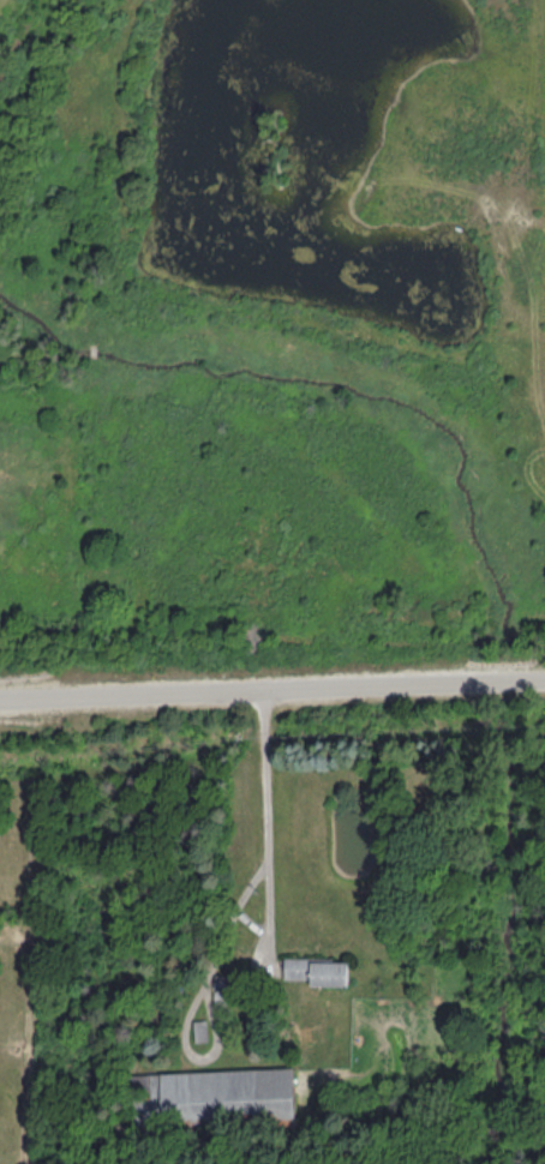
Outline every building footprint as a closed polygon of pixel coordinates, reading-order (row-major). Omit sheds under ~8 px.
[(350,960),(286,960),(286,982),(311,982),(311,987),(350,987),(350,960)] [(161,1074),(163,1124),(297,1121),(296,1071),(161,1074)]
